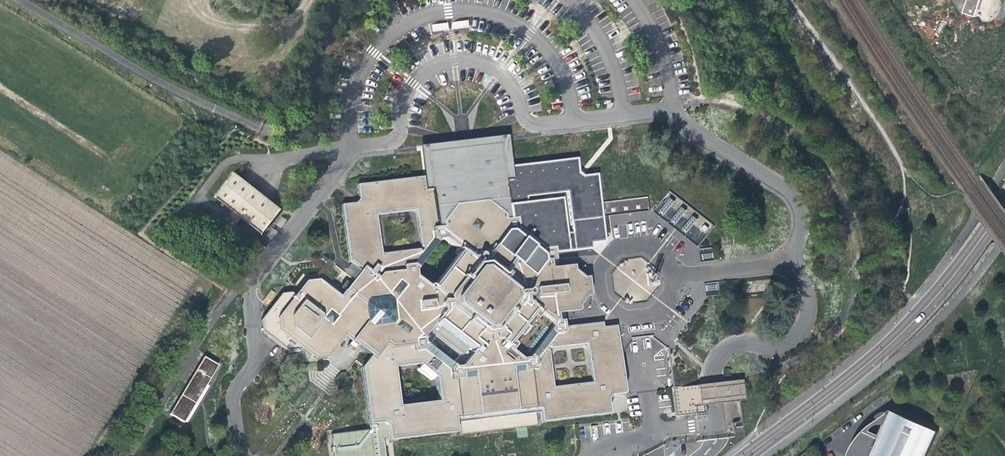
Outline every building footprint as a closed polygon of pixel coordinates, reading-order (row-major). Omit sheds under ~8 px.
[(977,17),(983,0),(969,0),(965,13),(977,17)] [(359,365),(365,422),(379,420),(384,423),(385,438),(453,431),(452,418),(456,418),(457,418),(533,410),(537,410),(539,422),(608,414),(606,400),(609,396),(618,395),(612,347),(617,340),(615,325),(601,327),(601,322),(563,327),(561,313),(578,311),(577,297),(587,296),(585,278),(575,272),(554,275),(553,268),(558,266),(557,256),(593,251),(593,246),(607,244),(598,178),(584,180),(578,176),(577,162),(515,170),(510,139),(422,150),(424,177),(358,185),(360,198),(354,203),(341,204),(348,261),(359,269),(349,282),(345,279),(340,285),(344,289),(339,294),(318,278),(305,280),(294,293),(290,290),(282,291),(259,320),(261,331),(288,352),(298,351),(301,348),(314,359),(327,357),(344,335),(350,340),(347,344),(354,350),(357,346),(368,355),(359,365)] [(213,197),(252,225),(271,202),(231,173),(213,197)] [(604,212),(649,210),(648,199),(604,201),(604,212)] [(271,202),(252,225),(259,231),(277,207),(271,202)] [(666,348),(671,388),(677,387),(673,347),(672,347),(672,340),(658,328),(622,332),(617,340),(612,347),(618,395),(623,394),(618,353),(621,353),(630,340),(630,337),(652,335),(651,337),(665,348),(666,348)] [(203,356),(168,414),(182,422),(183,421),(205,384),(217,365),(203,356)] [(714,382),(699,384),(702,405),(705,405),(717,403),(739,400),(736,379),(714,382)] [(207,386),(205,384),(183,421),(185,422),(207,386)] [(677,387),(671,388),(674,416),(686,414),(695,413),(695,416),(706,414),(705,405),(702,405),(699,384),(677,387)] [(535,425),(533,410),(457,418),(456,418),(458,433),(535,425)] [(935,431),(889,410),(877,437),(863,431),(852,455),(924,455),(935,431)] [(867,424),(862,428),(867,430),(868,428),(870,426),(873,424),(875,423),(878,423),(881,425),(877,435),(877,437),(889,410),(880,414),(875,418),(867,424)] [(862,428),(860,431),(855,436),(852,441),(846,450),(845,453),(845,455),(852,455),(863,431),(877,437),(877,435),(867,430),(862,428)]
